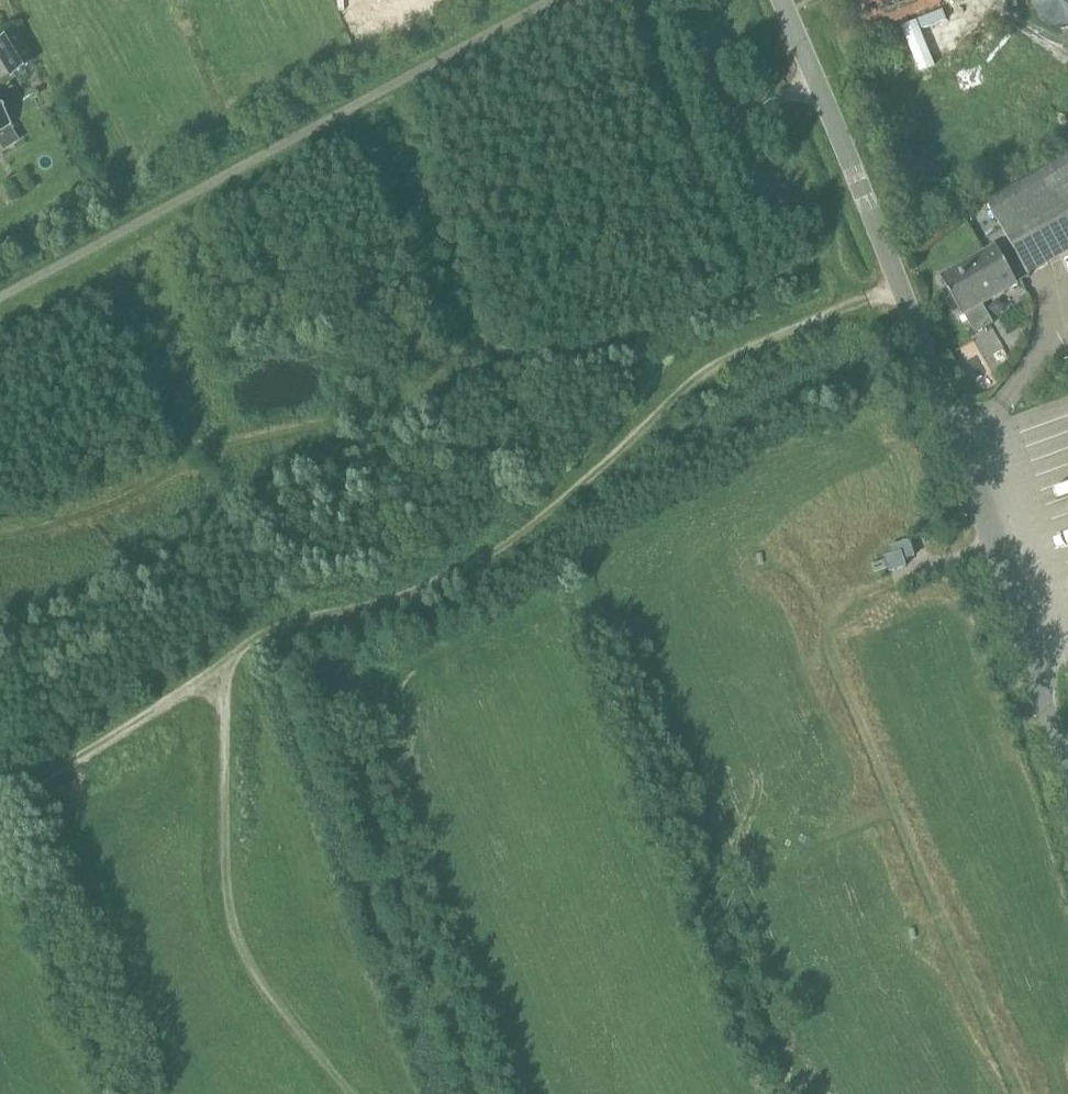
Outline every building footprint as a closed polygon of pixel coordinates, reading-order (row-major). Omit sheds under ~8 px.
[(1033,2),(1033,5),(1034,8),(1035,11),(1036,14),(1037,17),(1039,19),(1041,22),(1044,23),(1046,25),(1049,27),(1052,28),(1055,28),(1058,29),(1061,29),(1064,28),(1067,28),(1067,27),(1067,0),(1033,0),(1033,2)] [(0,42),(0,58),(11,76),(33,62),(15,32),(0,42)] [(14,125),(0,103),(0,133),(14,125)] [(987,202),(1029,276),(1067,254),(1067,157),(987,202)] [(962,315),(964,314),(976,335),(994,324),(982,303),(1018,283),(997,245),(940,277),(962,315)] [(906,566),(904,560),(915,556),(910,541),(890,548),(893,556),(886,558),(891,572),(906,566)]
